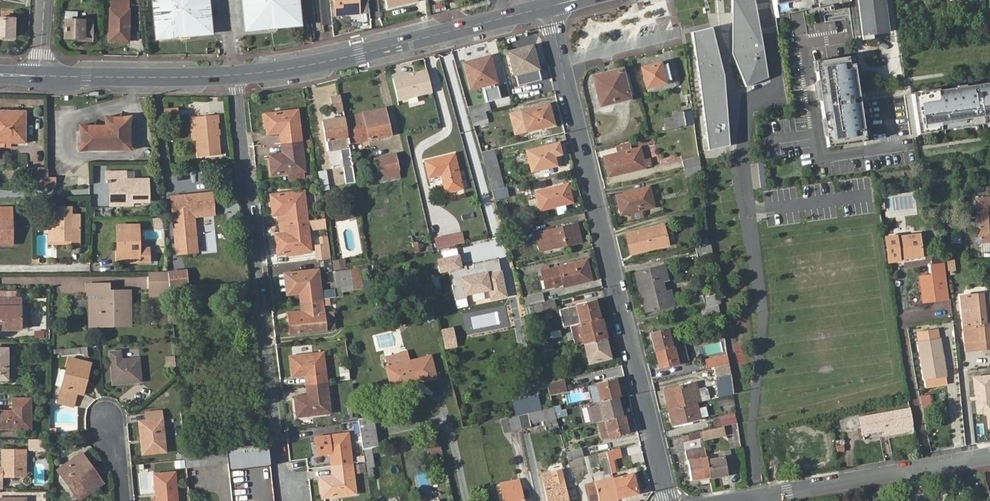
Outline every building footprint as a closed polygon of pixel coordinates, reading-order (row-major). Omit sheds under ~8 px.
[(111,41),(130,41),(130,0),(111,0),(111,41)] [(189,33),(209,31),(206,0),(153,0),(156,37),(179,34),(189,33)] [(275,24),(298,22),(295,0),(242,0),(245,27),(266,25),(275,24)] [(337,14),(360,11),(359,0),(335,0),(337,14)] [(389,8),(420,1),(419,0),(387,0),(389,8)] [(732,54),(746,87),(767,77),(755,0),(732,0),(732,54)] [(775,16),(797,12),(848,4),(847,0),(773,0),(775,16)] [(861,35),(889,31),(885,0),(857,0),(861,35)] [(16,36),(15,17),(0,17),(0,36),(16,36)] [(80,19),(67,19),(66,37),(94,37),(94,19),(80,19)] [(711,27),(691,32),(708,151),(728,146),(723,77),(711,27)] [(304,44),(313,41),(312,34),(303,36),(304,44)] [(533,59),(530,47),(509,52),(517,86),(541,80),(536,58),(533,59)] [(464,63),(471,89),(484,86),(488,102),(501,98),(491,56),(464,63)] [(854,56),(814,60),(827,147),(874,139),(867,101),(861,102),(854,56)] [(641,68),(646,87),(672,81),(668,61),(641,68)] [(432,91),(426,68),(393,77),(398,100),(432,91)] [(616,77),(594,83),(601,106),(629,98),(621,70),(615,72),(616,77)] [(593,78),(594,83),(616,77),(615,72),(593,78)] [(911,92),(918,134),(981,125),(989,123),(989,81),(974,84),(911,92)] [(345,118),(341,97),(331,98),(333,111),(336,111),(337,116),(340,115),(341,119),(323,121),(328,151),(340,149),(346,183),(355,182),(348,143),(345,118)] [(488,102),(468,107),(470,115),(475,114),(478,114),(489,110),(488,102)] [(509,113),(514,133),(552,125),(548,105),(509,113)] [(179,107),(166,108),(167,117),(180,117),(179,107)] [(384,109),(364,114),(365,117),(385,113),(384,109)] [(26,143),(25,111),(0,111),(0,143),(26,143)] [(283,128),(285,142),(286,157),(270,158),(272,175),(305,171),(298,111),(266,114),(267,130),(283,128)] [(676,115),(678,126),(685,125),(685,126),(693,125),(690,112),(676,115)] [(364,114),(345,118),(348,143),(390,135),(385,113),(365,117),(364,114)] [(196,118),(198,139),(200,157),(221,155),(217,115),(196,117),(196,118)] [(85,150),(125,149),(129,145),(128,122),(125,119),(108,119),(105,123),(105,128),(84,128),(81,132),(81,146),(85,150)] [(281,143),(285,142),(283,128),(267,130),(267,134),(280,132),(281,143)] [(286,157),(285,142),(281,143),(282,154),(270,155),(270,158),(286,157)] [(554,156),(561,154),(558,143),(527,151),(531,171),(556,165),(554,156)] [(607,155),(611,176),(644,167),(639,147),(607,155)] [(485,152),(481,153),(486,173),(498,170),(492,150),(486,151),(485,152)] [(375,159),(378,174),(398,170),(395,154),(375,159)] [(455,154),(425,161),(429,178),(442,174),(446,193),(463,189),(455,154)] [(563,163),(561,154),(554,156),(556,165),(563,163)] [(665,165),(682,162),(680,154),(663,157),(665,165)] [(608,176),(611,176),(607,155),(603,156),(608,176)] [(682,161),(684,170),(700,166),(699,157),(682,161)] [(686,178),(701,174),(700,166),(684,170),(686,178)] [(37,188),(55,187),(55,178),(47,178),(46,169),(36,169),(36,172),(37,188)] [(498,170),(486,173),(492,191),(497,190),(498,190),(499,189),(504,188),(501,177),(500,177),(498,170)] [(318,172),(321,192),(328,190),(325,171),(318,172)] [(27,172),(28,188),(37,188),(36,172),(27,172)] [(132,198),(132,201),(149,202),(148,181),(125,181),(125,172),(106,172),(107,182),(111,182),(111,199),(128,199),(128,197),(132,198)] [(565,196),(570,195),(567,184),(536,192),(538,199),(529,201),(532,212),(567,204),(565,196)] [(615,195),(619,209),(624,208),(625,213),(653,206),(648,187),(615,195)] [(497,190),(492,191),(494,200),(508,197),(506,188),(504,188),(499,189),(498,190),(497,190)] [(289,210),(290,224),(292,238),(276,239),(277,256),(311,252),(307,222),(304,192),(271,196),(272,212),(289,210)] [(194,216),(215,214),(212,193),(172,198),(178,255),(198,252),(194,216)] [(315,194),(308,194),(308,207),(316,206),(315,194)] [(989,242),(989,198),(975,199),(979,243),(989,242)] [(12,244),(11,208),(0,208),(0,244),(12,244)] [(70,241),(70,245),(79,245),(79,229),(71,229),(71,208),(52,208),(52,224),(52,240),(70,241)] [(287,224),(290,224),(289,210),(272,212),(273,215),(286,214),(287,224)] [(162,217),(154,217),(155,227),(163,226),(162,217)] [(539,232),(542,244),(549,242),(551,248),(580,241),(575,223),(539,232)] [(48,245),(70,245),(70,241),(52,240),(52,224),(48,224),(48,245)] [(292,238),(290,224),(287,224),(288,235),(275,236),(276,239),(292,238)] [(626,234),(631,253),(668,244),(663,225),(626,234)] [(121,245),(121,262),(139,262),(138,227),(121,227),(121,232),(117,232),(117,245),(121,245)] [(462,231),(433,238),(436,251),(464,244),(462,231)] [(886,237),(889,261),(923,257),(921,234),(886,237)] [(315,237),(317,261),(330,260),(329,236),(315,237)] [(712,254),(709,245),(696,248),(699,258),(712,254)] [(462,252),(437,257),(440,273),(451,271),(456,296),(492,288),(495,299),(509,296),(500,258),(465,265),(462,252)] [(949,271),(956,270),(955,259),(948,259),(949,271)] [(550,269),(554,286),(562,284),(563,287),(585,282),(584,275),(589,274),(585,261),(550,269)] [(931,266),(935,299),(947,297),(943,264),(931,266)] [(643,292),(663,287),(662,282),(668,281),(664,266),(634,272),(636,281),(640,280),(643,292)] [(545,288),(554,286),(550,269),(541,271),(545,288)] [(186,270),(167,271),(169,290),(169,293),(188,291),(186,270)] [(335,273),(338,289),(354,286),(350,270),(335,273)] [(167,271),(150,272),(150,291),(169,290),(167,271)] [(303,317),(291,318),(293,335),(308,333),(325,331),(321,302),(318,271),(285,274),(286,291),(303,289),(304,303),(305,312),(303,312),(302,312),(303,317)] [(108,293),(108,286),(88,286),(88,293),(91,293),(99,293),(99,320),(108,320),(108,316),(118,316),(118,319),(128,319),(128,293),(108,293)] [(664,293),(663,287),(643,292),(646,303),(642,304),(644,314),(674,307),(670,291),(664,293)] [(303,289),(286,291),(287,294),(300,293),(301,304),(304,303),(303,289)] [(128,325),(128,319),(118,319),(118,316),(108,316),(108,320),(99,320),(99,293),(91,293),(92,325),(128,325)] [(523,298),(525,305),(543,301),(542,294),(523,298)] [(989,294),(961,297),(966,351),(989,348),(989,307),(989,294)] [(718,305),(720,304),(717,296),(695,301),(698,310),(705,308),(716,306),(718,305)] [(444,298),(434,300),(436,309),(446,306),(444,298)] [(20,330),(21,299),(0,299),(0,330),(20,330)] [(29,299),(21,299),(20,330),(28,330),(29,299)] [(537,305),(539,312),(556,308),(554,301),(537,305)] [(580,323),(595,320),(593,311),(597,310),(595,301),(579,304),(581,312),(578,313),(580,323)] [(716,306),(705,308),(707,314),(719,311),(718,306),(718,305),(716,306)] [(580,323),(578,324),(583,343),(584,343),(605,338),(600,319),(599,319),(595,320),(580,323)] [(674,346),(678,345),(674,327),(667,329),(671,347),(674,346)] [(650,333),(654,351),(671,347),(667,329),(650,333)] [(916,332),(926,389),(948,386),(938,329),(916,332)] [(609,358),(605,338),(584,343),(589,363),(609,358)] [(679,345),(682,361),(689,360),(686,344),(679,345)] [(671,347),(654,351),(658,368),(678,364),(674,346),(671,347)] [(109,352),(111,385),(140,382),(138,359),(120,360),(119,351),(109,352)] [(308,372),(309,385),(311,400),(295,401),(296,417),(330,414),(326,384),(323,354),(290,357),(291,374),(308,372)] [(429,356),(385,368),(390,386),(408,381),(409,384),(435,378),(429,356)] [(712,361),(714,369),(725,366),(726,366),(728,366),(728,365),(727,357),(712,361)] [(85,379),(87,380),(91,364),(70,359),(61,397),(75,401),(77,393),(81,394),(85,379)] [(340,380),(350,379),(349,365),(339,366),(340,380)] [(717,381),(730,378),(728,365),(728,366),(726,366),(725,366),(714,369),(717,381)] [(61,386),(65,370),(59,368),(55,385),(61,386)] [(307,386),(309,385),(308,372),(291,374),(292,377),(305,376),(307,386)] [(972,377),(976,413),(986,412),(988,431),(989,431),(989,375),(972,377)] [(550,383),(546,383),(549,394),(565,390),(562,380),(551,382),(550,383)] [(601,401),(619,397),(615,380),(596,384),(601,401)] [(592,403),(601,401),(596,384),(588,386),(592,403)] [(665,400),(667,409),(690,404),(685,384),(665,389),(668,400),(665,400)] [(311,400),(309,385),(307,386),(308,397),(294,399),(295,401),(311,400)] [(537,411),(540,410),(537,397),(513,403),(516,416),(518,415),(537,411)] [(31,430),(31,399),(12,399),(11,413),(0,412),(0,430),(31,430)] [(698,420),(695,403),(690,404),(667,409),(671,425),(698,420)] [(554,417),(552,407),(540,410),(537,411),(539,420),(554,417)] [(859,418),(862,434),(885,431),(886,436),(912,432),(909,410),(859,418)] [(518,415),(521,427),(530,425),(530,422),(539,420),(537,411),(518,415)] [(147,421),(142,421),(144,442),(140,443),(142,454),(165,452),(161,412),(146,413),(147,421)] [(724,426),(737,423),(735,413),(712,418),(714,428),(724,426)] [(503,431),(521,427),(518,415),(516,416),(500,419),(503,431)] [(372,416),(357,419),(357,421),(362,449),(363,449),(373,447),(377,446),(372,416)] [(628,434),(624,416),(605,421),(609,438),(628,434)] [(605,421),(599,423),(603,440),(609,438),(605,421)] [(726,436),(724,426),(701,432),(701,435),(702,438),(703,442),(726,436)] [(430,454),(441,451),(437,433),(426,435),(430,454)] [(335,479),(319,481),(321,498),(354,494),(348,435),(316,439),(317,456),(330,454),(331,467),(334,467),(335,479)] [(683,443),(694,440),(692,435),(682,437),(683,443)] [(226,447),(227,462),(269,458),(267,443),(226,447)] [(382,445),(377,446),(373,447),(374,453),(383,451),(382,445)] [(227,462),(226,447),(184,451),(185,461),(186,466),(227,462)] [(373,447),(363,449),(366,468),(376,467),(374,453),(373,447)] [(567,451),(569,458),(587,454),(585,447),(567,451)] [(690,480),(709,477),(706,461),(704,448),(685,451),(690,480)] [(20,480),(20,461),(38,461),(38,450),(20,450),(20,451),(0,451),(0,480),(20,480)] [(82,456),(78,458),(91,477),(95,475),(82,456)] [(706,461),(709,477),(720,476),(720,471),(732,469),(730,457),(706,461)] [(91,477),(78,458),(59,471),(77,498),(100,483),(95,475),(91,477)] [(365,463),(355,465),(358,474),(367,472),(365,463)] [(334,467),(331,467),(332,477),(319,479),(319,481),(335,479),(334,467)] [(561,469),(550,472),(551,476),(541,478),(546,500),(568,500),(561,469)] [(157,500),(177,500),(174,473),(154,474),(157,500)] [(611,479),(616,499),(624,496),(623,491),(635,488),(631,474),(611,479)] [(616,499),(611,479),(611,478),(593,482),(598,500),(605,500),(616,499)] [(503,500),(523,500),(518,481),(500,484),(503,500)] [(263,483),(265,500),(274,500),(273,482),(263,483)]
